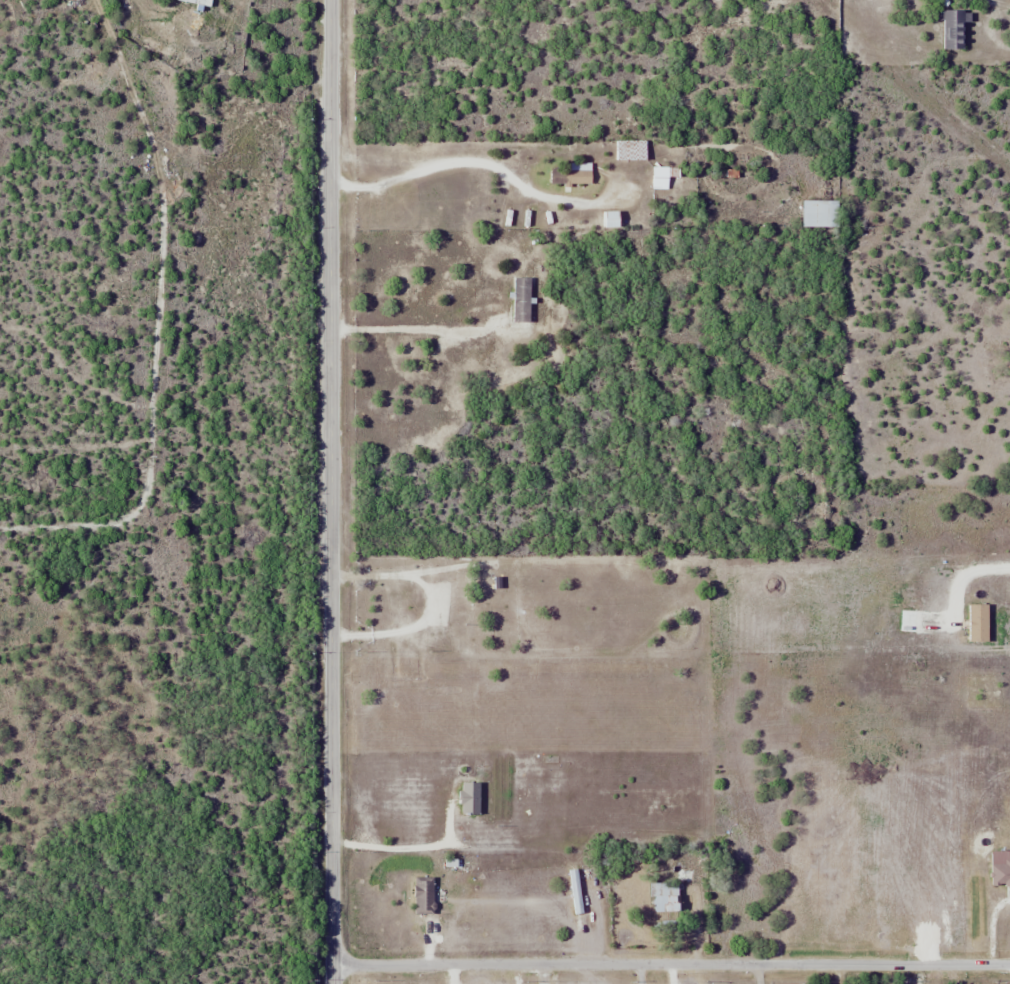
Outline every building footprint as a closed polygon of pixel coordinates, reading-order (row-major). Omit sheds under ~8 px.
[(176,8),(211,15),(214,0),(177,0),(176,8)] [(964,21),(969,21),(969,11),(942,11),(942,49),(964,49),(964,21)] [(646,140),(617,140),(617,160),(646,160),(646,140)] [(670,190),(670,175),(679,175),(679,167),(653,167),(653,190),(670,190)] [(803,227),(839,227),(839,200),(803,200),(803,227)] [(704,883),(703,854),(684,854),(685,868),(678,868),(678,883),(651,883),(652,913),(681,912),(680,884),(704,883)] [(415,878),(415,915),(436,915),(436,878),(415,878)]
